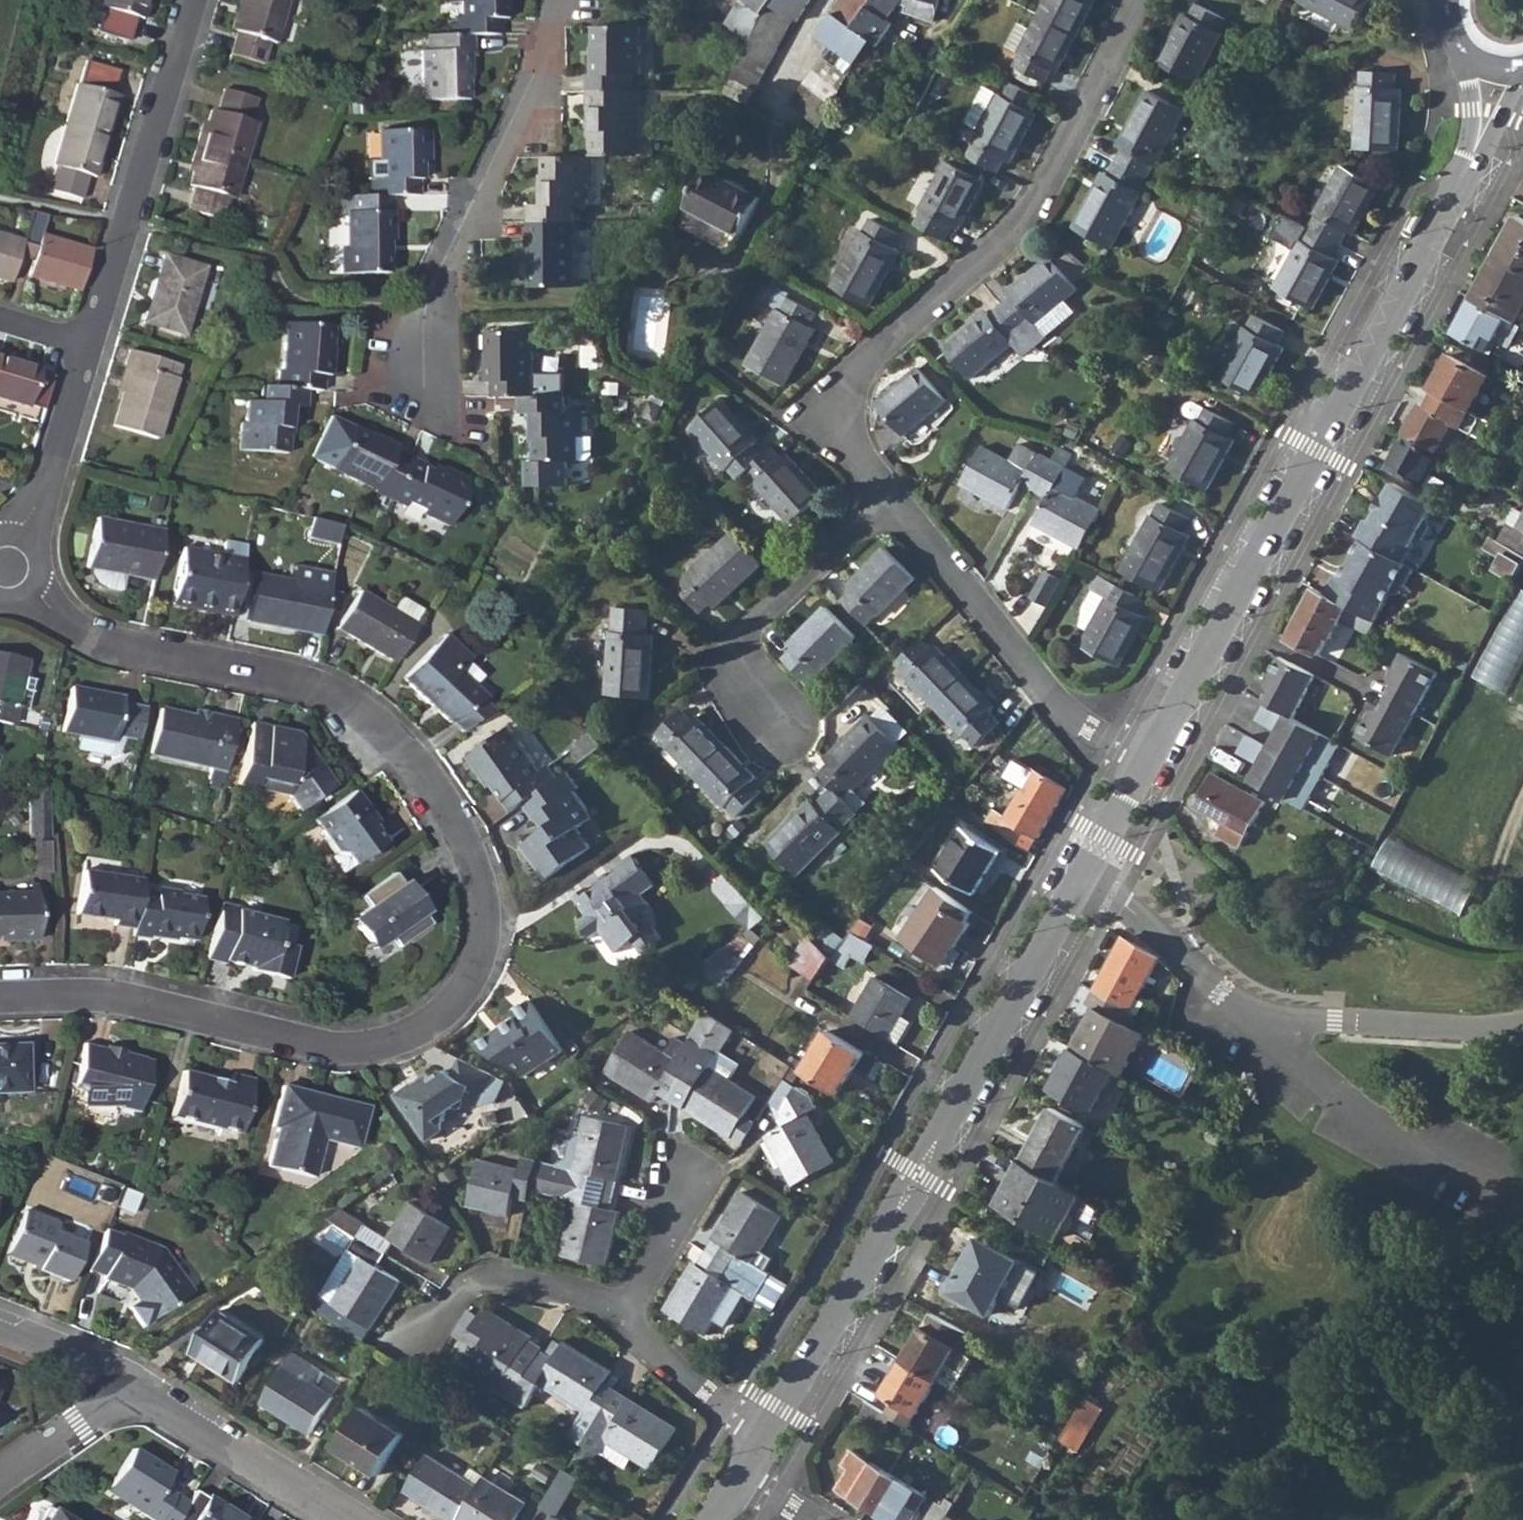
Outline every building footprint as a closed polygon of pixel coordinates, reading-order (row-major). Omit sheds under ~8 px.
[(135,17),(141,19),(147,0),(102,0),(100,7),(102,8),(95,31),(128,41),(135,17)] [(272,43),(285,0),(238,0),(229,30),(236,32),(229,56),(260,64),(267,41),(272,43)] [(453,2),(459,2),(459,17),(454,18),(453,25),(446,25),(446,35),(473,35),(500,35),(499,19),(505,19),(505,1),(505,0),(453,0),(453,2)] [(775,0),(742,0),(726,23),(749,40),(753,34),(761,20),(764,13),(765,15),(771,5),(772,4),(775,0)] [(772,4),(795,20),(798,22),(812,0),(775,0),(772,4)] [(836,15),(855,28),(874,0),(846,0),(836,15)] [(855,28),(873,41),(872,42),(878,46),(894,24),(889,20),(903,1),(910,4),(907,12),(934,21),(942,0),(874,0),(855,28)] [(1041,14),(1079,34),(1096,0),(1049,0),(1041,14)] [(1302,0),(1301,2),(1358,31),(1375,0),(1302,0)] [(1221,32),(1227,19),(1198,4),(1191,17),(1185,14),(1160,62),(1198,83),(1223,33),(1221,32)] [(787,35),(795,21),(771,5),(763,21),(787,35)] [(1059,72),(1079,34),(1041,14),(1033,30),(1020,23),(1008,45),(1023,53),(1015,67),(1044,81),(1051,68),(1059,72)] [(873,41),(855,28),(836,15),(820,38),(834,47),(856,64),(858,64),(872,42),(873,41)] [(780,48),(787,35),(763,21),(755,35),(780,48)] [(641,26),(632,26),(597,26),(597,48),(597,57),(593,57),(593,74),(588,74),(589,92),(634,91),(634,75),(641,75),(641,26)] [(473,35),(446,35),(426,35),(426,52),(420,52),(420,101),(466,101),(466,79),(466,69),(469,69),(469,52),(473,52),(473,35)] [(773,62),(780,48),(755,35),(748,49),(773,62)] [(850,77),(856,64),(834,47),(825,59),(850,77)] [(765,76),(773,62),(748,49),(740,63),(765,76)] [(842,91),(850,77),(825,59),(815,71),(842,91)] [(77,84),(65,125),(106,137),(118,96),(112,94),(119,71),(87,61),(79,84),(77,84)] [(757,90),(765,76),(740,63),(733,77),(757,90)] [(835,105),(842,91),(815,71),(805,84),(835,105)] [(1395,88),(1396,73),(1364,72),(1363,86),(1360,86),(1357,149),(1400,152),(1402,88),(1395,88)] [(750,104),(757,90),(733,77),(725,92),(750,104)] [(1013,82),(1005,97),(985,86),(966,123),(981,131),(968,157),(999,173),(1006,159),(1012,162),(1037,114),(1031,111),(1039,96),(1013,82)] [(833,110),(835,105),(805,84),(794,105),(824,126),(833,110)] [(223,89),(216,113),(209,111),(205,124),(202,134),(198,133),(194,147),(242,161),(253,123),(247,122),(254,98),(223,89)] [(1156,167),(1186,110),(1148,90),(1118,146),(1124,149),(1118,161),(1148,178),(1154,166),(1156,167)] [(641,91),(634,91),(589,92),(589,109),(593,109),(594,156),(638,156),(637,130),(642,130),(641,91)] [(34,107),(40,109),(43,97),(37,96),(34,107)] [(95,178),(106,137),(65,125),(54,166),(55,166),(48,190),(81,199),(88,176),(95,178)] [(28,138),(37,140),(40,130),(30,128),(28,138)] [(428,161),(428,131),(377,131),(378,162),(382,161),(382,179),(366,178),(366,196),(391,196),(418,196),(418,180),(421,180),(420,171),(420,161),(426,161),(428,161)] [(230,199),(242,161),(194,147),(190,161),(194,162),(191,172),(187,186),(194,188),(187,211),(218,220),(225,197),(230,199)] [(593,156),(563,157),(543,157),(546,205),(530,205),(530,222),(575,222),(574,205),(589,206),(589,182),(594,183),(593,156)] [(960,230),(985,181),(947,161),(922,210),(924,211),(916,225),(946,241),(954,227),(960,230)] [(1141,191),(1148,178),(1118,161),(1110,175),(1104,173),(1075,228),(1113,249),(1143,192),(1141,191)] [(1354,235),(1381,187),(1343,166),(1316,215),(1318,215),(1311,228),(1341,245),(1348,232),(1354,235)] [(741,236),(761,198),(707,169),(687,207),(741,236)] [(391,196),(366,196),(335,196),(335,215),(347,214),(347,247),(342,247),(342,273),(387,273),(387,241),(392,241),(391,211),(391,196)] [(78,291),(91,250),(40,235),(46,216),(31,211),(22,241),(21,243),(36,247),(33,260),(28,276),(78,291)] [(1341,245),(1311,228),(1283,213),(1276,226),(1303,241),(1276,288),(1314,309),(1341,261),(1334,257),(1341,245)] [(1499,255),(1522,269),(1522,219),(1520,218),(1513,232),(1518,235),(1513,243),(1508,240),(1499,255)] [(894,247),(901,234),(871,219),(865,232),(863,230),(834,287),(872,307),(901,250),(894,247)] [(576,287),(575,222),(530,222),(531,287),(576,287)] [(1508,240),(1513,243),(1518,235),(1513,232),(1508,240)] [(22,241),(0,235),(0,279),(10,282),(18,255),(21,243),(22,241)] [(18,255),(33,260),(36,247),(21,243),(18,255)] [(183,335),(203,268),(162,255),(142,323),(183,335)] [(1066,300),(1079,289),(1052,255),(1011,292),(1015,297),(1003,307),(1037,347),(1077,312),(1066,300)] [(1475,299),(1519,323),(1522,316),(1522,269),(1499,255),(1490,271),(1496,274),(1488,287),(1483,284),(1475,299)] [(1483,284),(1488,287),(1496,274),(1490,271),(1483,284)] [(788,297),(778,291),(771,287),(764,301),(778,310),(748,365),(786,386),(816,330),(810,326),(817,314),(788,297)] [(778,291),(788,297),(790,293),(779,287),(778,291)] [(1456,335),(1492,353),(1499,341),(1512,347),(1522,326),(1519,323),(1475,299),(1456,335)] [(1025,357),(1037,347),(1003,307),(992,316),(988,311),(945,347),(973,379),(1014,344),(1025,357)] [(1279,345),(1286,332),(1257,316),(1250,329),(1247,328),(1221,376),(1259,396),(1285,348),(1279,345)] [(329,347),(330,326),(284,324),(281,371),(277,370),(276,387),(304,390),(321,391),(322,375),(329,376),(330,358),(326,358),(327,347),(329,347)] [(536,379),(535,331),(489,332),(490,353),(492,353),(492,364),(488,364),(488,382),(495,382),(495,397),(496,397),(522,397),(542,397),(541,379),(536,379)] [(155,439),(177,365),(128,351),(123,364),(130,366),(123,392),(113,426),(155,439)] [(41,365),(0,353),(0,354),(0,398),(29,407),(29,405),(44,409),(53,376),(39,372),(41,365)] [(1450,355),(1431,390),(1438,394),(1471,412),(1490,377),(1450,355)] [(116,390),(123,392),(130,366),(123,364),(116,390)] [(906,436),(948,400),(920,367),(878,403),(906,436)] [(304,390),(276,387),(260,386),(260,402),(245,402),(243,424),(239,424),(238,449),(286,453),(289,406),(302,407),(304,390)] [(1420,414),(1409,433),(1442,452),(1450,457),(1457,445),(1465,431),(1472,435),(1482,417),(1471,412),(1438,394),(1430,408),(1425,417),(1420,414)] [(567,396),(542,397),(522,397),(523,413),(537,414),(537,461),(530,461),(530,486),(570,486),(570,461),(581,461),(581,459),(591,459),(596,454),(596,436),(585,436),(585,411),(567,411),(567,396)] [(754,447),(760,441),(723,401),(691,430),(727,470),(730,469),(739,480),(748,471),(764,457),(754,447)] [(1230,437),(1237,424),(1194,402),(1190,403),(1186,408),(1188,415),(1197,420),(1172,470),(1209,489),(1235,440),(1230,437)] [(1420,414),(1425,417),(1430,408),(1424,405),(1420,414)] [(328,417),(309,456),(333,467),(332,470),(373,490),(373,492),(389,499),(408,459),(394,452),(396,448),(382,440),(380,443),(370,438),(370,437),(328,417)] [(1069,436),(1078,439),(1083,427),(1075,424),(1069,436)] [(1409,433),(1389,468),(1423,488),(1424,486),(1440,495),(1447,483),(1431,473),(1442,452),(1409,433)] [(370,438),(380,443),(382,440),(372,435),(370,437),(370,438)] [(1035,491),(1052,460),(1038,453),(1029,471),(984,446),(963,484),(1009,509),(1023,484),(1035,491)] [(788,455),(783,460),(773,449),(764,457),(748,471),(758,483),(756,484),(793,525),(825,496),(788,455)] [(1055,486),(1071,458),(1057,450),(1052,460),(1035,491),(1048,498),(1034,523),(1081,549),(1103,511),(1055,486)] [(422,469),(423,466),(408,459),(389,499),(403,506),(406,501),(422,509),(421,511),(420,513),(447,526),(469,481),(441,469),(441,470),(437,476),(429,472),(422,469)] [(429,472),(437,476),(441,470),(432,465),(429,472)] [(1436,506),(1395,483),(1372,523),(1366,520),(1357,536),(1363,539),(1404,562),(1416,541),(1417,541),(1424,540),(1430,528),(1428,521),(1436,506)] [(1185,532),(1191,519),(1161,503),(1155,516),(1152,514),(1122,572),(1161,592),(1190,535),(1185,532)] [(1499,542),(1522,555),(1522,514),(1516,509),(1510,520),(1511,521),(1499,542)] [(151,580),(161,531),(94,518),(85,567),(151,580)] [(328,542),(332,524),(311,519),(307,536),(328,542)] [(328,542),(337,544),(341,527),(332,524),(328,542)] [(716,608),(763,565),(735,533),(687,576),(689,578),(677,589),(700,613),(711,603),(716,608)] [(1336,576),(1326,593),(1367,616),(1376,621),(1390,596),(1401,593),(1415,569),(1404,562),(1363,539),(1349,566),(1341,579),(1336,576)] [(223,541),(220,556),(181,549),(169,605),(230,617),(244,546),(223,541)] [(879,617),(916,579),(886,548),(849,586),(854,591),(843,602),(867,626),(877,616),(879,617)] [(1343,563),(1336,576),(1341,579),(1349,566),(1343,563)] [(1035,596),(1053,604),(1065,576),(1047,568),(1035,596)] [(291,582),(328,589),(330,576),(294,569),(291,582)] [(319,635),(328,589),(291,582),(254,574),(245,621),(319,635)] [(1140,614),(1147,601),(1099,575),(1092,589),(1093,590),(1084,606),(1082,627),(1090,632),(1083,646),(1120,666),(1146,618),(1140,614)] [(1508,694),(1522,665),(1522,588),(1519,586),(1473,675),(1508,694)] [(1316,588),(1289,639),(1320,655),(1330,637),(1333,638),(1343,621),(1360,630),(1367,616),(1326,593),(1316,588)] [(399,597),(390,611),(358,591),(335,628),(394,663),(416,627),(412,624),(421,610),(399,597)] [(647,635),(649,609),(614,607),(612,632),(611,632),(607,696),(649,699),(654,635),(647,635)] [(820,675),(858,637),(828,607),(790,645),(794,649),(784,660),(808,684),(818,674),(820,675)] [(1360,630),(1370,636),(1378,622),(1376,621),(1367,616),(1360,630)] [(456,672),(468,659),(443,636),(401,679),(448,724),(450,722),(481,700),(483,699),(456,672)] [(935,706),(966,677),(936,646),(931,651),(921,640),(897,664),(907,674),(906,676),(935,706)] [(23,659),(0,654),(0,722),(10,724),(13,707),(26,710),(32,680),(20,677),(23,659)] [(1418,716),(1440,673),(1404,654),(1391,681),(1392,685),(1396,687),(1389,700),(1418,716)] [(1271,671),(1265,683),(1288,695),(1294,682),(1271,671)] [(991,712),(996,708),(966,677),(935,706),(965,737),(966,736),(976,747),(1001,723),(991,712)] [(1264,686),(1258,697),(1278,709),(1285,696),(1264,686)] [(121,704),(122,698),(70,687),(60,732),(79,736),(76,750),(109,756),(111,760),(119,757),(118,755),(124,737),(137,740),(143,708),(121,704)] [(1245,690),(1217,745),(1246,760),(1264,723),(1292,739),(1301,722),(1278,709),(1258,697),(1245,690)] [(462,732),(492,711),(481,700),(450,722),(462,732)] [(1396,756),(1418,716),(1389,700),(1382,714),(1378,711),(1374,713),(1361,737),(1396,756)] [(219,723),(195,718),(159,710),(150,754),(209,767),(224,770),(235,720),(220,717),(219,723)] [(697,717),(692,721),(681,710),(657,734),(667,744),(666,746),(696,778),(726,748),(697,717)] [(195,718),(219,723),(220,717),(196,711),(195,718)] [(856,790),(901,746),(871,715),(826,759),(831,764),(820,774),(835,789),(844,799),(854,789),(856,790)] [(289,737),(290,732),(250,723),(237,784),(287,796),(298,811),(333,786),(300,740),(289,737)] [(552,766),(545,771),(513,727),(470,757),(487,780),(492,776),(495,781),(495,784),(514,812),(527,802),(560,778),(552,766)] [(584,762),(606,746),(594,732),(573,747),(584,762)] [(751,782),(756,778),(726,748),(696,778),(725,807),(726,806),(738,817),(762,793),(751,782)] [(224,770),(209,767),(207,780),(221,783),(224,770)] [(577,790),(581,787),(570,771),(560,778),(527,802),(538,819),(539,819),(544,815),(552,827),(547,830),(525,846),(547,879),(593,847),(579,829),(596,817),(577,790)] [(1040,838),(1068,790),(1035,771),(1007,819),(995,812),(988,822),(1029,851),(1038,838),(1040,838)] [(1213,774),(1196,805),(1226,821),(1219,834),(1241,846),(1265,803),(1213,774)] [(487,780),(491,787),(495,784),(495,781),(492,776),(487,780)] [(29,836),(49,836),(48,788),(28,802),(29,836)] [(858,813),(844,799),(835,789),(817,806),(812,801),(766,845),(796,876),(842,831),(840,830),(858,813)] [(364,817),(368,814),(352,792),(312,821),(335,853),(328,858),(340,874),(383,844),(370,826),(364,817)] [(364,817),(370,826),(375,822),(368,814),(364,817)] [(539,819),(547,830),(552,827),(544,815),(539,819)] [(1354,839),(1364,844),(1371,833),(1361,827),(1354,839)] [(976,893),(1003,852),(967,829),(940,870),(976,893)] [(1393,833),(1375,868),(1466,914),(1484,878),(1393,833)] [(50,864),(49,836),(29,836),(30,865),(30,866),(50,866),(50,864)] [(644,895),(658,886),(636,854),(573,899),(586,917),(578,922),(590,939),(601,931),(617,953),(634,940),(643,953),(664,939),(654,926),(647,931),(639,920),(654,909),(644,895)] [(924,877),(929,869),(912,857),(906,865),(924,877)] [(139,892),(140,881),(82,871),(76,915),(114,921),(113,926),(133,928),(139,892)] [(388,877),(402,897),(409,892),(402,882),(399,885),(392,874),(388,877)] [(715,892),(727,905),(742,891),(727,874),(716,885),(715,892)] [(409,892),(402,897),(388,877),(359,897),(367,908),(357,915),(355,928),(366,943),(378,946),(389,938),(397,949),(429,926),(421,915),(424,913),(409,892)] [(969,922),(975,913),(938,887),(903,939),(943,966),(972,924),(969,922)] [(154,889),(154,894),(139,892),(133,928),(131,936),(149,939),(149,937),(150,934),(174,938),(193,941),(200,899),(176,895),(176,893),(154,889)] [(754,929),(768,919),(742,891),(727,905),(752,931),(754,929)] [(8,936),(8,941),(37,940),(36,892),(28,892),(0,893),(0,936),(8,936)] [(236,910),(237,908),(219,903),(205,959),(224,964),(224,962),(251,968),(251,970),(286,979),(294,947),(276,943),(282,922),(236,910)] [(865,940),(875,927),(864,919),(853,933),(865,940)] [(285,921),(281,941),(294,944),(298,923),(285,921)] [(756,945),(763,937),(754,929),(752,931),(700,967),(723,985),(729,977),(730,978),(744,960),(739,957),(752,941),(756,945)] [(876,946),(865,940),(853,933),(832,959),(831,961),(845,969),(852,956),(866,963),(876,946)] [(149,937),(174,942),(174,938),(150,934),(149,937)] [(790,964),(795,967),(814,940),(810,936),(790,964)] [(1125,938),(1095,991),(1131,1011),(1138,998),(1161,958),(1125,938)] [(831,961),(832,959),(814,940),(795,967),(815,982),(831,961)] [(739,957),(744,960),(756,945),(752,941),(739,957)] [(902,1016),(913,999),(878,977),(853,1017),(899,1045),(913,1023),(902,1016)] [(1096,1008),(1134,1029),(1140,1017),(1131,1011),(1095,991),(1087,1004),(1096,1008)] [(1131,1011),(1140,1017),(1149,1004),(1138,998),(1131,1011)] [(565,1050),(530,999),(513,1011),(518,1018),(479,1045),(482,1050),(523,1071),(527,1077),(565,1050)] [(1096,1008),(1073,1049),(1116,1073),(1123,1076),(1145,1035),(1134,1029),(1096,1008)] [(681,1087),(722,1021),(708,1013),(688,1044),(677,1037),(666,1054),(632,1032),(606,1073),(655,1102),(659,1093),(669,1079),(681,1087)] [(712,1068),(736,1030),(722,1021),(681,1087),(694,1095),(686,1109),(733,1138),(734,1136),(745,1143),(758,1123),(746,1117),(759,1097),(712,1068)] [(840,1094),(865,1055),(829,1031),(807,1066),(803,1072),(840,1094)] [(26,1092),(25,1044),(0,1045),(0,1093),(26,1092)] [(103,1051),(103,1049),(84,1044),(76,1073),(73,1085),(85,1088),(84,1094),(83,1096),(115,1104),(114,1107),(138,1112),(151,1060),(125,1054),(124,1057),(103,1051)] [(103,1051),(124,1057),(125,1054),(125,1051),(104,1046),(103,1049),(103,1051)] [(1073,1049),(1051,1090),(1094,1113),(1116,1073),(1073,1049)] [(803,1071),(803,1072),(807,1066),(793,1056),(789,1062),(794,1066),(803,1071)] [(415,1086),(398,1097),(429,1142),(444,1131),(448,1114),(469,1099),(482,1105),(488,1093),(500,1099),(509,1081),(464,1059),(456,1075),(447,1071),(425,1086),(423,1083),(416,1088),(415,1086)] [(787,1077),(795,1082),(803,1071),(794,1066),(787,1077)] [(229,1075),(227,1083),(182,1072),(171,1117),(238,1134),(252,1081),(229,1075)] [(819,1108),(812,1095),(800,1086),(800,1087),(786,1078),(771,1102),(775,1104),(784,1110),(791,1123),(784,1127),(784,1128),(768,1137),(796,1185),(837,1161),(809,1113),(819,1108)] [(659,1093),(673,1101),(681,1087),(669,1079),(659,1093)] [(73,1085),(84,1094),(85,1088),(73,1085)] [(321,1140),(355,1148),(366,1108),(327,1098),(325,1105),(312,1102),(314,1094),(281,1086),(270,1127),(276,1129),(266,1166),(312,1178),(321,1140)] [(673,1101),(686,1109),(694,1095),(681,1087),(673,1101)] [(312,1102),(325,1105),(327,1098),(314,1094),(312,1102)] [(83,1096),(84,1107),(114,1107),(115,1104),(83,1096)] [(779,1118),(784,1127),(791,1123),(784,1110),(775,1104),(779,1118)] [(1054,1108),(1024,1162),(1028,1165),(1058,1181),(1088,1127),(1054,1108)] [(619,1182),(632,1127),(589,1116),(585,1134),(579,1134),(576,1135),(570,1160),(558,1166),(539,1161),(535,1176),(542,1178),(590,1189),(594,1175),(619,1182)] [(384,1151),(389,1159),(401,1152),(396,1144),(384,1151)] [(525,1158),(522,1170),(481,1161),(470,1205),(511,1214),(515,1197),(517,1187),(532,1190),(534,1181),(535,1176),(539,1161),(525,1158)] [(1015,1179),(1001,1203),(1060,1236),(1083,1196),(1058,1181),(1028,1165),(1018,1181),(1015,1179)] [(590,1189),(616,1195),(619,1182),(594,1175),(590,1189)] [(532,1190),(539,1192),(542,1178),(535,1176),(534,1181),(532,1190)] [(587,1204),(590,1189),(542,1178),(539,1192),(578,1201),(564,1256),(609,1267),(622,1212),(612,1210),(587,1204)] [(515,1197),(530,1200),(532,1190),(517,1187),(515,1197)] [(587,1204),(612,1210),(616,1195),(590,1189),(587,1204)] [(762,1251),(784,1216),(744,1192),(715,1239),(737,1253),(729,1266),(785,1299),(793,1287),(766,1271),(774,1258),(762,1251)] [(432,1263),(454,1227),(414,1202),(391,1238),(367,1224),(360,1236),(388,1254),(396,1241),(432,1263)] [(360,1235),(367,1224),(344,1209),(332,1218),(360,1235)] [(53,1233),(57,1223),(22,1210),(7,1248),(33,1258),(30,1265),(37,1267),(37,1268),(69,1281),(83,1244),(53,1233)] [(332,1218),(317,1228),(352,1249),(321,1297),(334,1305),(358,1319),(373,1329),(403,1282),(379,1267),(388,1254),(360,1236),(360,1235),(332,1218)] [(120,1234),(119,1236),(104,1230),(89,1269),(103,1275),(102,1278),(128,1289),(129,1290),(134,1286),(143,1298),(138,1302),(130,1308),(143,1326),(156,1317),(191,1292),(159,1248),(120,1234)] [(707,1252),(729,1266),(737,1253),(715,1239),(707,1252)] [(980,1239),(950,1293),(991,1316),(1001,1297),(1015,1305),(1023,1292),(1030,1296),(1042,1274),(980,1239)] [(5,1255),(30,1265),(33,1258),(7,1248),(5,1255)] [(700,1264),(722,1278),(729,1266),(707,1252),(700,1264)] [(722,1278),(700,1264),(696,1262),(667,1311),(707,1336),(717,1320),(728,1326),(747,1295),(777,1313),(785,1299),(729,1266),(722,1278)] [(129,1290),(138,1302),(143,1298),(134,1286),(129,1290)] [(325,1316),(350,1332),(358,1319),(334,1305),(325,1316)] [(533,1340),(534,1337),(486,1308),(461,1349),(477,1359),(471,1367),(494,1381),(502,1386),(499,1390),(513,1398),(532,1368),(520,1360),(533,1340)] [(242,1382),(268,1340),(220,1310),(194,1352),(242,1382)] [(932,1313),(904,1359),(939,1380),(956,1390),(976,1358),(958,1347),(967,1332),(932,1313)] [(520,1360),(532,1368),(542,1351),(545,1346),(533,1340),(520,1360)] [(555,1358),(544,1351),(542,1351),(532,1368),(513,1398),(528,1408),(542,1384),(589,1413),(574,1436),(587,1444),(604,1415),(592,1407),(606,1383),(613,1371),(566,1341),(555,1358)] [(1009,1344),(1004,1353),(1025,1363),(1029,1355),(1009,1344)] [(315,1385),(324,1370),(295,1352),(264,1402),(314,1433),(336,1398),(315,1385)] [(373,1370),(382,1376),(390,1365),(380,1358),(373,1370)] [(904,1359),(885,1392),(896,1400),(886,1414),(894,1418),(910,1428),(939,1380),(904,1359)] [(315,1385),(336,1398),(345,1383),(324,1370),(315,1385)] [(490,1387),(498,1392),(499,1390),(502,1386),(494,1381),(490,1387)] [(606,1383),(592,1407),(604,1415),(619,1391),(606,1383)] [(617,1423),(632,1399),(619,1391),(604,1415),(617,1423)] [(1087,1397),(1061,1441),(1078,1451),(1104,1408),(1087,1397)] [(632,1399),(617,1423),(604,1415),(587,1444),(600,1451),(608,1440),(655,1470),(679,1428),(632,1399)] [(866,1401),(857,1415),(885,1432),(894,1418),(886,1414),(866,1401)] [(382,1475),(407,1435),(363,1407),(338,1448),(382,1475)] [(146,1512),(144,1516),(150,1519),(175,1519),(186,1502),(175,1495),(162,1487),(171,1474),(131,1449),(107,1487),(146,1512)] [(852,1470),(839,1490),(869,1508),(891,1472),(853,1449),(844,1465),(852,1470)] [(467,1478),(429,1454),(406,1491),(428,1504),(430,1502),(446,1512),(445,1515),(453,1519),(459,1519),(480,1487),(467,1478)] [(467,1478),(480,1487),(486,1476),(473,1468),(467,1478)] [(869,1508),(890,1519),(902,1519),(903,1519),(906,1519),(912,1519),(927,1494),(891,1472),(869,1508)] [(530,1503),(486,1476),(480,1487),(459,1519),(520,1519),(530,1503)] [(105,1492),(144,1516),(146,1512),(107,1487),(105,1492)] [(1033,1487),(1025,1499),(1037,1506),(1045,1493),(1033,1487)] [(208,1496),(193,1519),(245,1519),(208,1496)] [(926,1519),(945,1519),(947,1517),(956,1502),(949,1497),(944,1504),(938,1501),(926,1519)] [(428,1504),(445,1515),(446,1512),(430,1502),(428,1504)] [(47,1506),(38,1519),(69,1519),(47,1506)]
